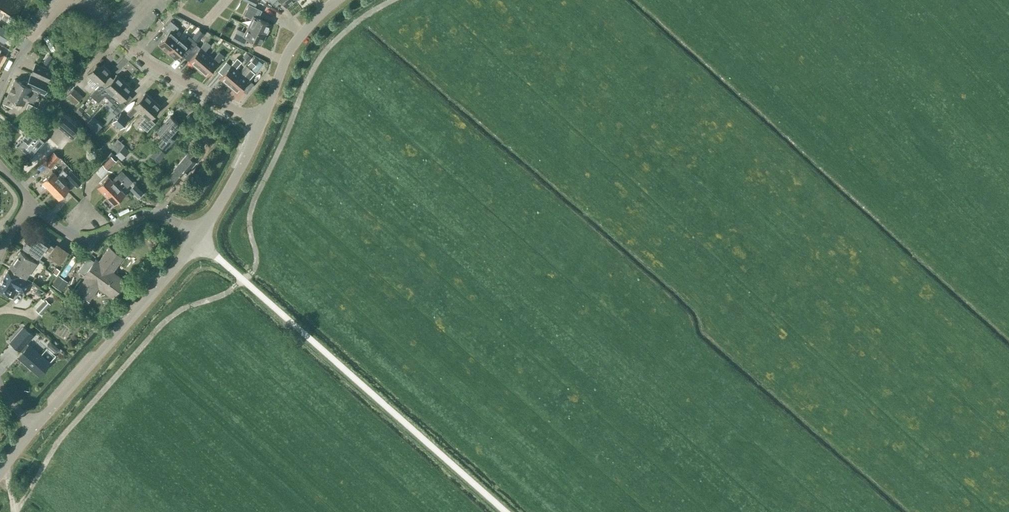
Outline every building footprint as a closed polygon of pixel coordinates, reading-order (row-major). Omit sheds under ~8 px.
[(252,19),(248,26),(265,34),(270,24),(258,18),(262,10),(249,4),(244,15),(252,19)] [(158,44),(167,51),(179,37),(174,33),(178,27),(170,21),(162,30),(167,34),(158,44)] [(0,25),(0,40),(4,43),(10,32),(0,25)] [(260,44),(265,34),(248,26),(245,32),(237,28),(237,29),(234,27),(228,38),(244,45),(248,38),(260,44)] [(184,42),(179,37),(167,51),(175,59),(184,49),(188,53),(197,43),(189,36),(184,42)] [(198,68),(209,55),(205,51),(211,44),(206,40),(189,61),(198,68)] [(209,55),(198,68),(207,76),(218,62),(224,56),(219,52),(213,59),(209,55)] [(48,64),(54,57),(49,53),(44,61),(48,64)] [(220,78),(229,85),(240,72),(236,68),(241,61),(237,57),(220,78)] [(31,74),(47,81),(52,70),(46,68),(35,63),(31,74)] [(102,65),(100,68),(96,64),(87,74),(91,78),(87,82),(95,89),(110,72),(102,65)] [(244,76),(240,72),(229,85),(238,93),(249,80),(255,73),(250,69),(244,76)] [(47,81),(31,74),(27,81),(26,81),(25,84),(15,79),(7,96),(24,104),(26,98),(34,101),(38,91),(44,94),(50,82),(47,81)] [(104,95),(108,99),(124,82),(116,75),(105,87),(101,83),(90,95),(98,102),(104,95)] [(132,89),(124,82),(108,99),(112,103),(110,105),(114,109),(112,110),(116,114),(125,105),(120,101),(132,89)] [(66,96),(76,104),(82,96),(73,88),(66,96)] [(141,113),(153,100),(145,93),(127,113),(131,116),(137,109),(141,113)] [(161,107),(153,100),(141,113),(145,116),(139,124),(147,131),(155,123),(150,118),(161,107)] [(120,128),(128,119),(121,113),(113,122),(120,128)] [(177,122),(170,115),(156,130),(163,137),(158,142),(165,149),(175,138),(170,134),(178,126),(175,124),(177,122)] [(68,136),(76,128),(66,118),(58,125),(68,136)] [(46,139),(32,126),(16,144),(30,157),(46,139)] [(119,136),(110,144),(123,157),(131,149),(119,136)] [(193,158),(199,151),(193,146),(198,140),(194,136),(183,148),(188,152),(173,169),(174,169),(169,175),(177,182),(182,176),(183,177),(196,161),(193,158)] [(158,160),(165,153),(159,148),(153,155),(158,160)] [(44,162),(50,167),(60,158),(54,152),(44,162)] [(112,153),(96,168),(101,173),(117,159),(112,153)] [(66,174),(67,173),(71,169),(68,166),(64,170),(63,169),(59,173),(57,175),(52,171),(42,181),(50,190),(63,177),(66,174)] [(71,169),(67,173),(66,174),(77,185),(82,180),(71,169)] [(101,176),(96,170),(87,179),(92,184),(101,176)] [(121,179),(126,175),(122,170),(117,175),(121,179)] [(132,181),(126,175),(119,182),(106,195),(114,204),(125,193),(120,189),(123,186),(125,185),(126,186),(132,181)] [(97,186),(106,195),(119,182),(115,178),(112,180),(108,176),(97,186)] [(67,181),(63,177),(50,190),(59,199),(69,188),(65,184),(67,181)] [(146,195),(135,184),(129,191),(139,201),(146,195)] [(49,244),(49,243),(48,242),(51,239),(41,232),(38,235),(34,233),(29,240),(28,239),(27,241),(25,241),(23,244),(24,246),(23,247),(37,257),(44,248),(50,253),(49,255),(60,263),(67,253),(57,245),(55,248),(49,244)] [(85,277),(77,289),(89,298),(98,286),(112,296),(113,295),(119,299),(129,285),(123,281),(125,279),(113,270),(123,256),(121,254),(125,248),(125,246),(119,241),(116,242),(112,247),(110,246),(99,261),(96,259),(94,261),(87,256),(77,270),(84,275),(83,275),(85,277)] [(36,263),(20,251),(9,266),(25,278),(36,263)] [(73,254),(68,263),(72,265),(77,256),(73,254)] [(29,281),(8,269),(0,283),(0,291),(12,298),(17,289),(25,294),(32,282),(29,281)] [(52,282),(62,289),(69,279),(59,273),(52,282)] [(89,302),(81,296),(78,300),(86,306),(89,302)] [(46,300),(36,310),(41,314),(50,304),(46,300)] [(33,335),(23,327),(10,342),(22,352),(18,357),(39,375),(50,363),(26,343),(33,335)]
